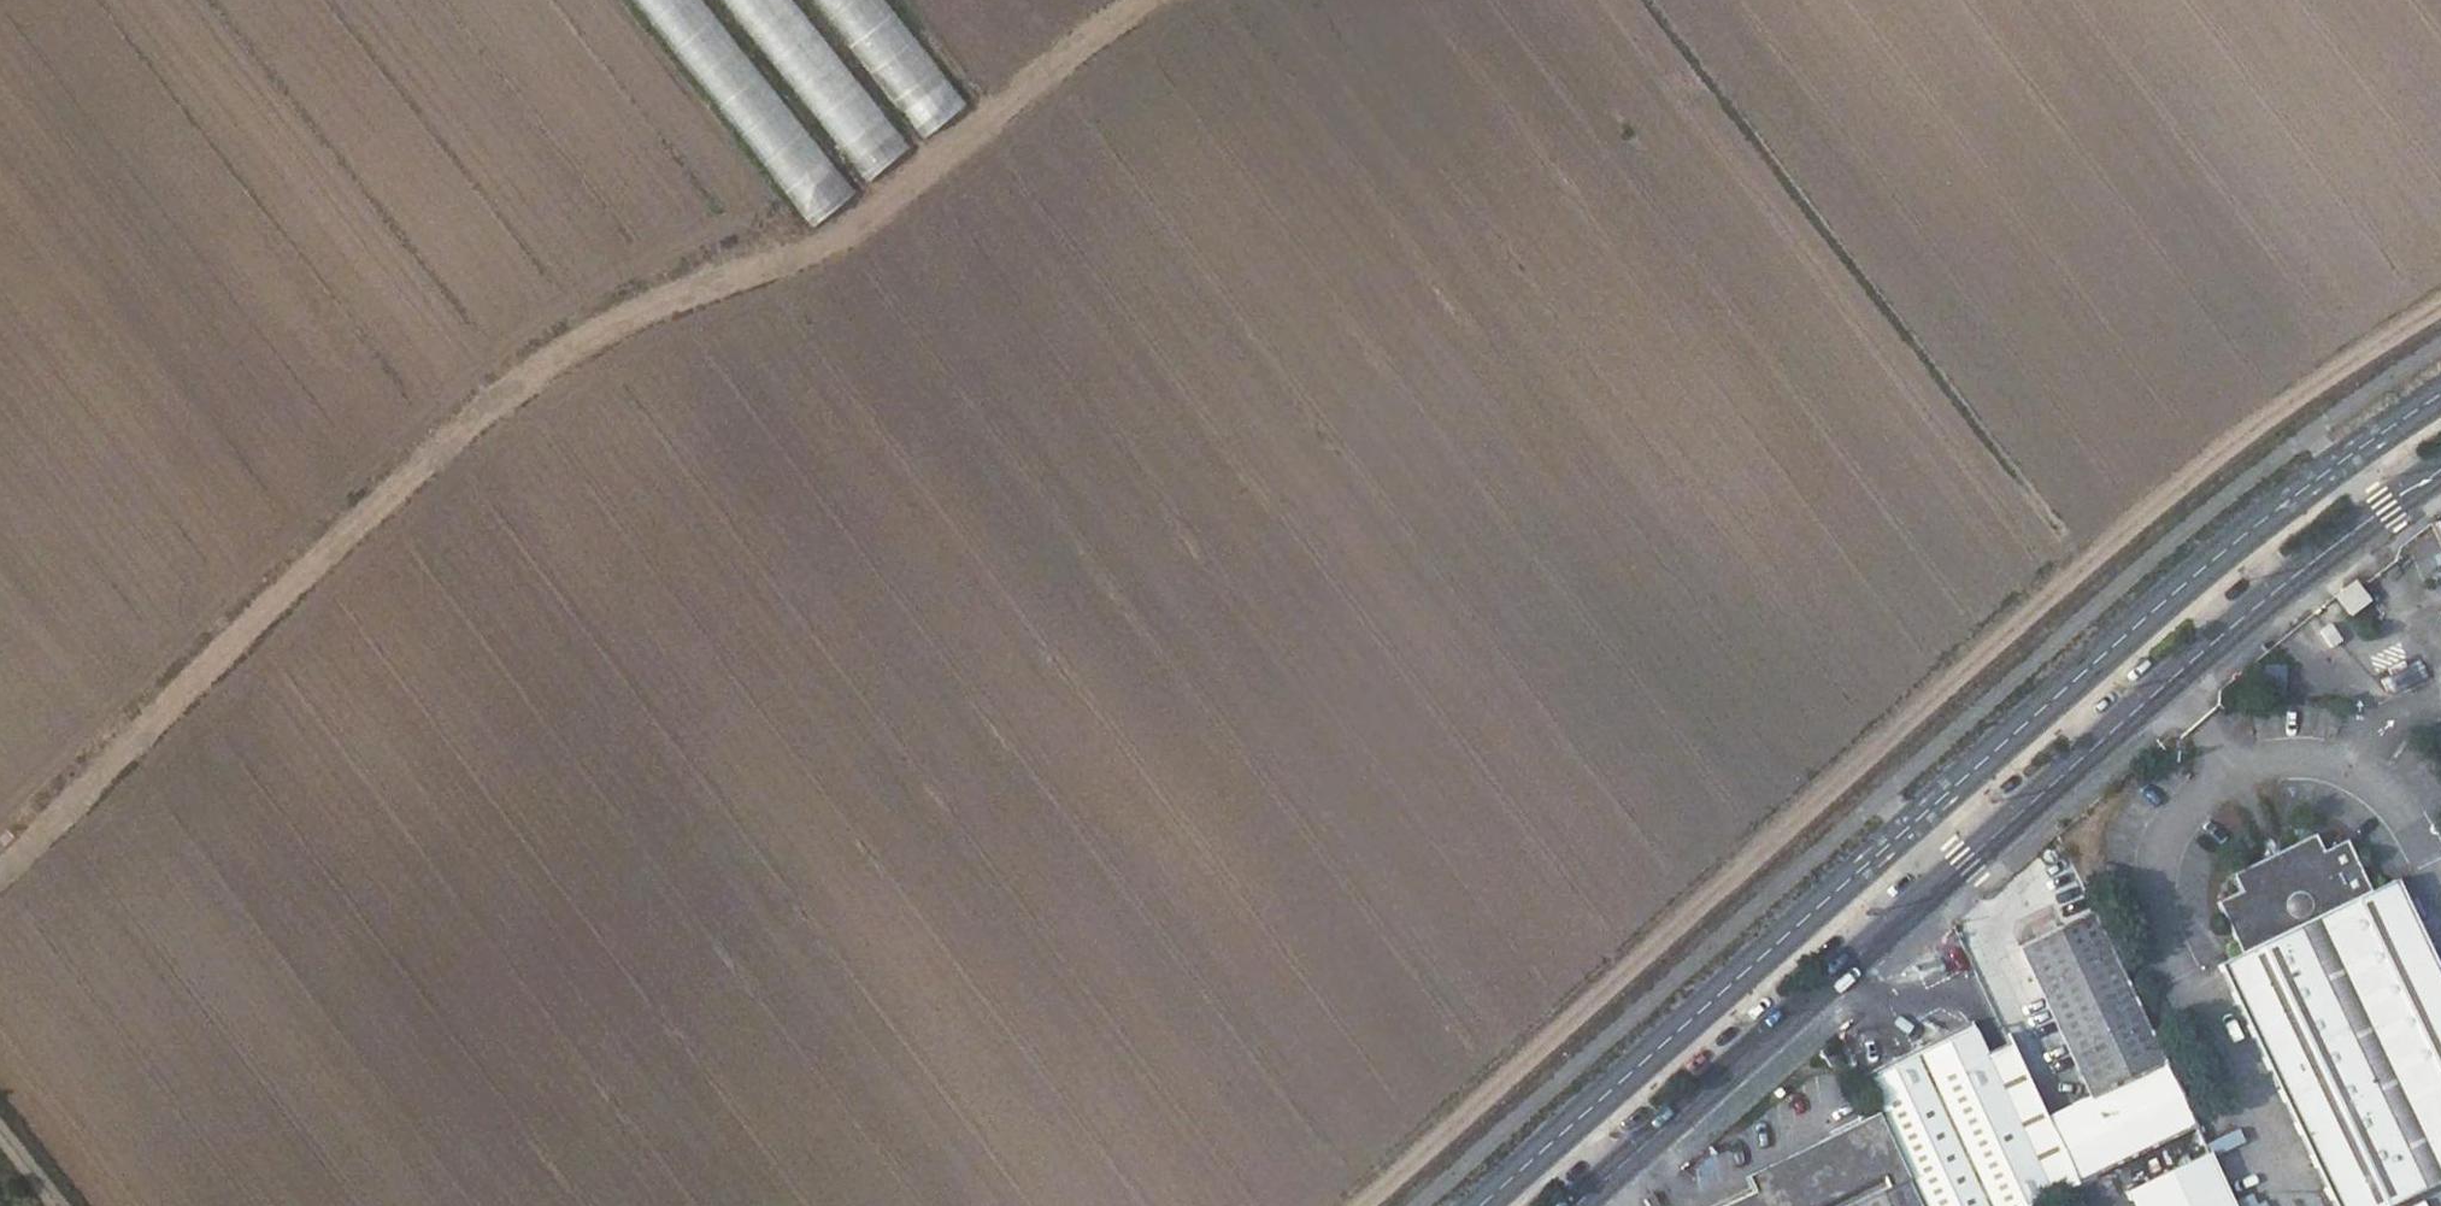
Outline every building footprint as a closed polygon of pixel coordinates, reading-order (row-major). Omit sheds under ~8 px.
[(811,227),(855,192),(702,0),(630,0),(811,227)] [(865,183),(909,147),(792,0),(720,0),(865,183)] [(920,138),(964,103),(882,0),(810,0),(920,138)] [(2332,597),(2345,615),(2364,601),(2351,583),(2332,597)] [(2391,884),(2364,897),(2340,847),(2316,858),(2309,843),(2228,878),(2236,895),(2212,906),(2235,958),(2215,967),(2324,1205),(2440,1205),(2440,990),(2391,884)] [(2090,917),(2018,952),(2086,1094),(2037,1116),(2070,1183),(2191,1124),(2090,917)] [(2070,1183),(2037,1116),(2003,1047),(1980,1058),(1964,1024),(1853,1077),(1883,1139),(1915,1205),(2023,1205),(2070,1183)] [(1742,1205),(1915,1205),(1883,1139),(1742,1205)] [(2209,1162),(2126,1198),(2130,1205),(2230,1205),(2209,1162)]
